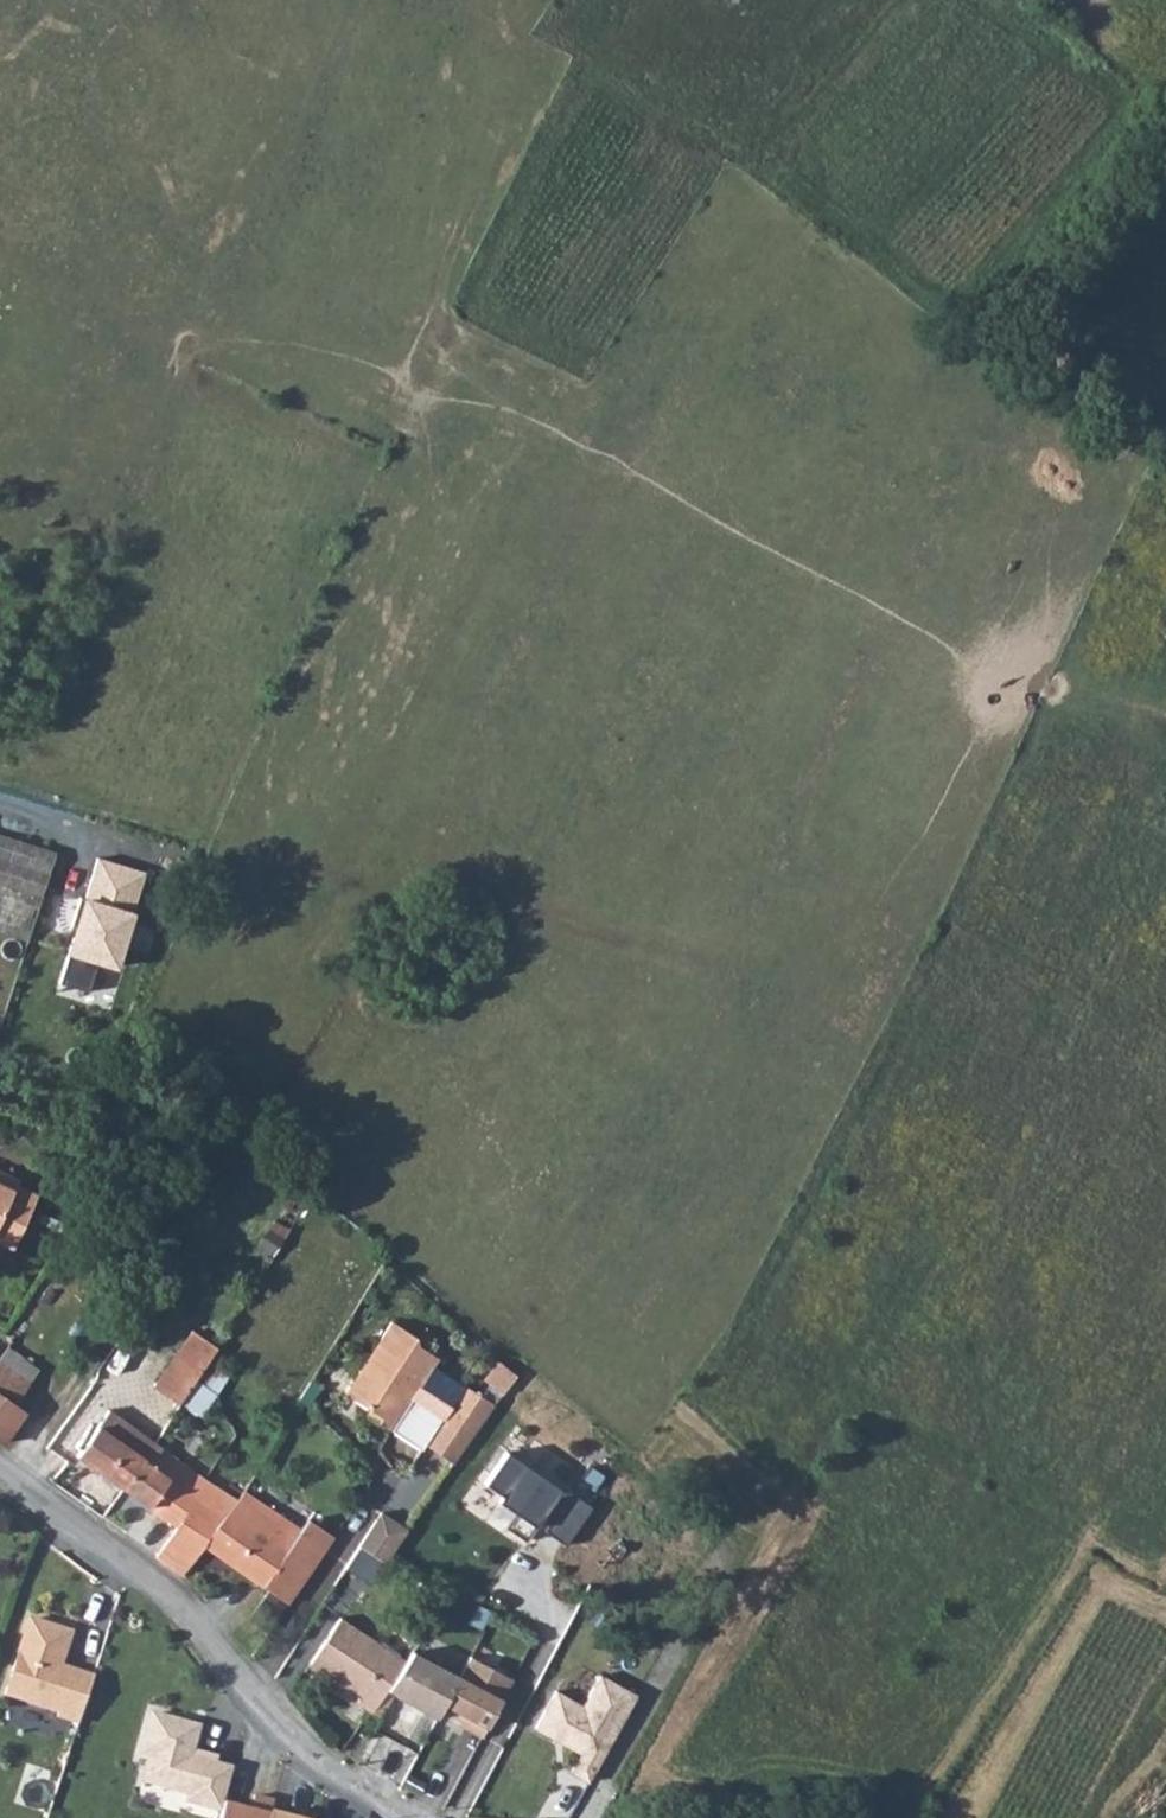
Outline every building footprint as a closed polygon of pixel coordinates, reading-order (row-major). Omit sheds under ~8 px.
[(27,940),(53,852),(0,835),(0,932),(27,940)] [(77,925),(59,982),(88,991),(97,960),(116,965),(145,872),(98,857),(85,898),(80,896),(72,922),(77,925)] [(16,1186),(18,1180),(0,1171),(0,1179),(16,1186)] [(13,1248),(36,1196),(16,1186),(0,1179),(0,1242),(13,1248)] [(262,1247),(273,1255),(287,1234),(275,1227),(262,1247)] [(388,1320),(342,1392),(376,1413),(373,1418),(420,1447),(423,1442),(440,1415),(410,1396),(435,1355),(414,1343),(413,1335),(388,1320)] [(29,1383),(38,1369),(8,1348),(0,1358),(0,1363),(29,1383)] [(175,1356),(200,1373),(205,1364),(180,1348),(175,1356)] [(154,1387),(179,1404),(200,1373),(175,1356),(154,1387)] [(500,1360),(487,1378),(506,1390),(518,1372),(500,1360)] [(0,1443),(24,1409),(14,1403),(29,1383),(0,1363),(0,1443)] [(440,1415),(423,1442),(453,1461),(493,1402),(460,1382),(440,1415)] [(187,1423),(207,1436),(221,1413),(202,1400),(187,1423)] [(122,1488),(143,1457),(151,1462),(162,1447),(154,1442),(108,1410),(96,1427),(90,1424),(76,1445),(81,1448),(76,1455),(122,1488)] [(564,1555),(596,1494),(502,1444),(469,1504),(564,1555)] [(122,1488),(176,1524),(156,1554),(170,1566),(182,1575),(205,1543),(204,1542),(236,1499),(223,1490),(176,1458),(162,1447),(151,1462),(143,1457),(122,1488)] [(235,1487),(242,1492),(243,1490),(246,1486),(239,1481),(235,1487)] [(223,1490),(236,1499),(242,1492),(235,1487),(228,1482),(223,1490)] [(204,1542),(205,1543),(287,1601),(314,1563),(333,1535),(309,1518),(302,1527),(243,1490),(242,1492),(236,1499),(204,1542)] [(359,1544),(385,1561),(408,1528),(381,1510),(359,1544)] [(386,1687),(402,1660),(335,1618),(307,1663),(360,1697),(357,1704),(371,1712),(386,1687)] [(71,1634),(29,1619),(3,1695),(57,1713),(55,1717),(77,1724),(92,1678),(71,1671),(69,1676),(58,1673),(71,1634)] [(441,1711),(460,1676),(411,1647),(402,1660),(386,1687),(396,1695),(399,1696),(437,1718),(441,1711)] [(441,1711),(468,1725),(466,1729),(483,1738),(514,1679),(470,1656),(460,1676),(441,1711)] [(580,1706),(554,1691),(533,1728),(578,1754),(568,1772),(585,1782),(594,1767),(634,1696),(598,1675),(580,1706)] [(182,1808),(220,1817),(223,1804),(234,1769),(217,1764),(218,1759),(196,1751),(201,1725),(150,1713),(137,1758),(146,1761),(140,1787),(185,1797),(182,1808)] [(272,1813),(223,1804),(220,1817),(219,1817),(271,1817),(272,1813)]
